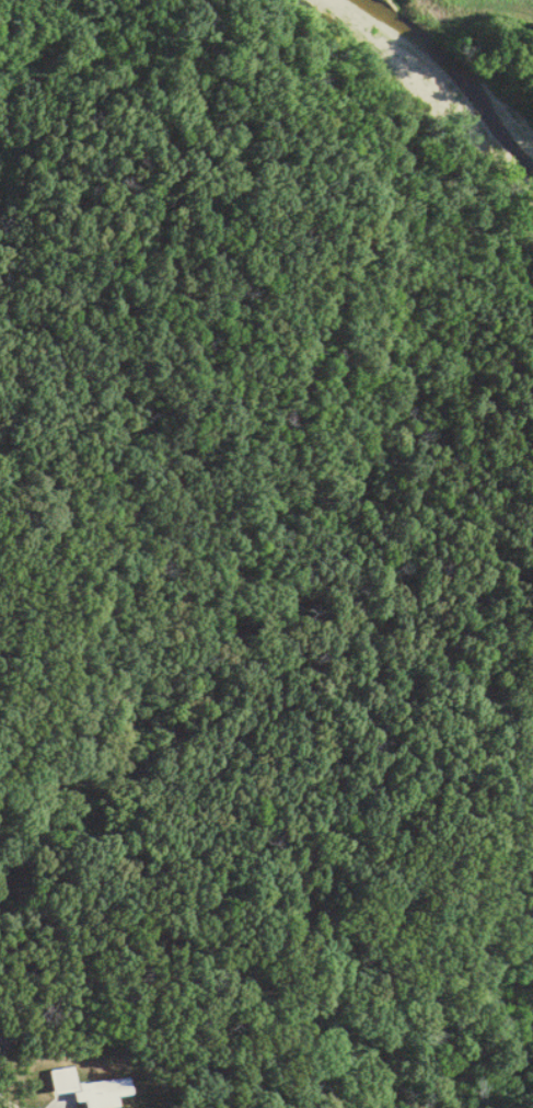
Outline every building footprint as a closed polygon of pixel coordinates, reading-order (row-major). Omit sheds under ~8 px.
[(72,1085),(70,1069),(46,1072),(49,1095),(69,1092),(70,1103),(78,1102),(78,1107),(108,1107),(110,1107),(108,1098),(125,1096),(123,1079),(72,1085)]
